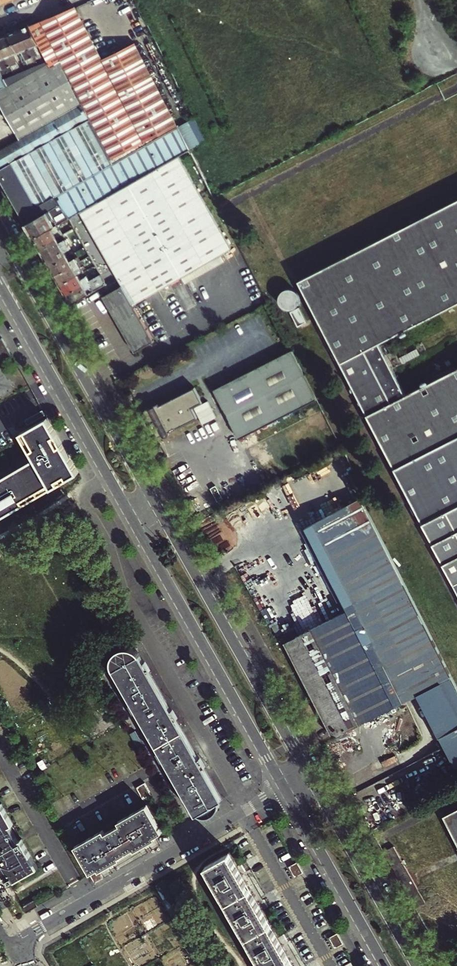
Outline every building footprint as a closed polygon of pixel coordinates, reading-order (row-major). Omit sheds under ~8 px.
[(76,6),(40,21),(61,61),(83,104),(112,160),(178,125),(135,43),(102,61),(76,6)] [(40,44),(47,60),(50,66),(61,61),(40,21),(30,25),(40,44)] [(20,30),(34,59),(40,56),(36,46),(40,44),(30,25),(20,30)] [(27,62),(34,59),(20,30),(8,35),(17,53),(18,54),(22,52),(27,62)] [(11,66),(18,63),(14,54),(17,53),(8,35),(0,38),(0,45),(11,66)] [(11,66),(0,45),(0,65),(3,70),(11,66)] [(83,104),(61,61),(50,66),(47,60),(36,65),(3,79),(0,74),(0,106),(18,141),(83,104)] [(112,160),(83,104),(18,141),(0,151),(0,180),(34,239),(65,221),(74,216),(80,212),(179,155),(191,148),(179,126),(114,164),(112,160)] [(232,249),(179,155),(80,212),(122,285),(103,296),(135,353),(154,342),(134,305),(232,249)] [(299,278),(456,588),(456,198),(299,278)] [(39,248),(57,238),(55,233),(67,225),(65,221),(34,239),(39,248)] [(44,257),(68,244),(63,235),(57,238),(39,248),(44,257)] [(50,267),(68,256),(65,252),(71,248),(68,244),(44,257),(50,267)] [(55,276),(79,263),(76,258),(70,261),(68,256),(50,267),(55,276)] [(81,267),(79,263),(55,276),(61,285),(78,275),(75,270),(81,267)] [(102,274),(90,281),(66,295),(71,304),(107,283),(102,274)] [(66,295),(90,281),(87,276),(81,280),(78,275),(61,285),(66,295)] [(298,306),(297,304),(298,303),(299,301),(300,297),(299,293),(297,290),(294,288),(290,286),(287,286),(283,288),(280,290),(278,294),(278,296),(278,298),(279,301),(281,305),(284,307),(287,308),(291,308),(292,309),(290,310),(298,325),(307,320),(300,305),(298,306)] [(0,340),(0,351),(1,354),(10,350),(4,338),(0,340)] [(239,438),(318,398),(292,349),(214,389),(239,438)] [(140,371),(145,382),(158,376),(153,365),(140,371)] [(202,402),(194,387),(146,412),(159,437),(162,436),(164,437),(166,437),(167,437),(169,435),(169,432),(172,430),(197,417),(192,407),(202,402)] [(0,480),(0,517),(77,473),(47,419),(22,433),(36,459),(0,480)] [(441,736),(456,727),(456,686),(362,498),(303,529),(344,612),(298,636),(295,630),(283,636),(334,738),(419,693),(441,736)] [(302,531),(296,534),(303,549),(309,546),(302,531)] [(279,623),(274,626),(279,636),(284,633),(279,623)] [(115,672),(118,678),(197,814),(199,813),(202,814),(205,815),(208,815),(211,814),(214,813),(217,810),(218,808),(220,805),(221,801),(223,799),(140,655),(139,653),(135,650),(130,648),(128,647),(123,647),(120,649),(117,650),(115,652),(114,655),(112,658),(112,661),(112,664),(112,667),(115,672)] [(140,785),(144,796),(151,794),(148,782),(140,785)] [(4,875),(6,874),(11,882),(38,867),(22,838),(18,840),(10,824),(13,823),(2,803),(0,804),(0,868),(4,875)] [(76,845),(92,872),(100,867),(101,870),(121,858),(120,856),(135,847),(136,849),(157,837),(155,835),(163,831),(147,804),(119,820),(121,823),(106,831),(104,828),(76,845)] [(444,815),(456,840),(456,808),(444,815)] [(207,866),(264,965),(295,965),(230,852),(207,866)] [(297,875),(305,871),(300,861),(292,865),(297,875)] [(36,899),(25,906),(29,912),(40,906),(36,899)] [(339,933),(333,936),(337,945),(343,941),(339,933)]
